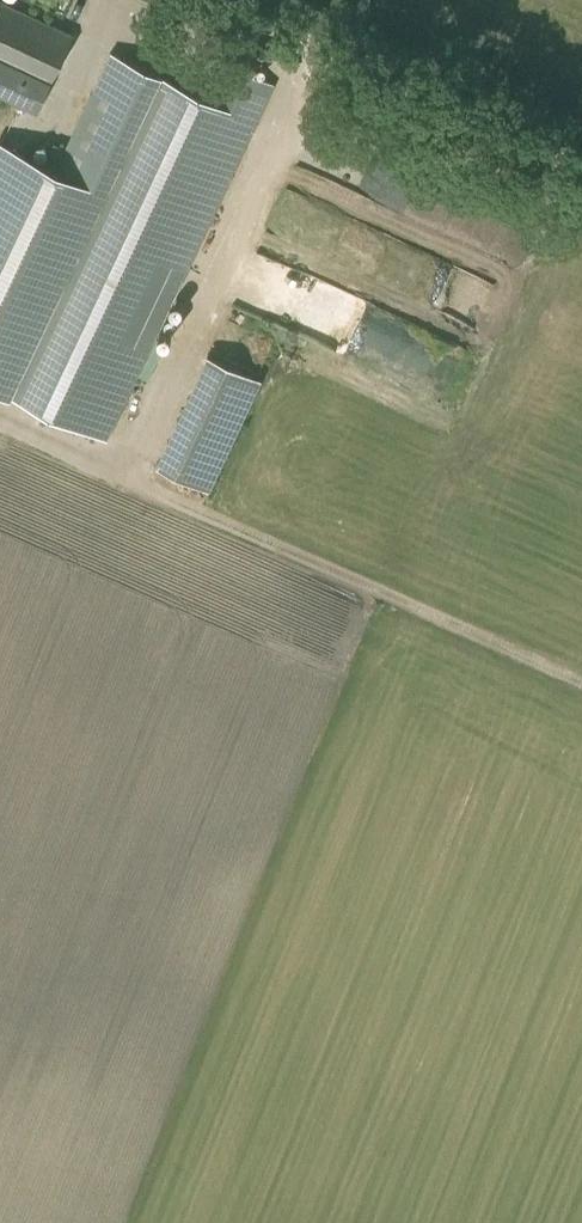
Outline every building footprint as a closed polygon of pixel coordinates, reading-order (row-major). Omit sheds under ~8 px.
[(40,111),(75,35),(0,0),(0,93),(40,111)] [(45,161),(0,140),(0,388),(107,439),(274,84),(225,62),(209,97),(110,51),(66,147),(55,141),(45,161)] [(211,489),(262,378),(206,352),(155,463),(211,489)]
